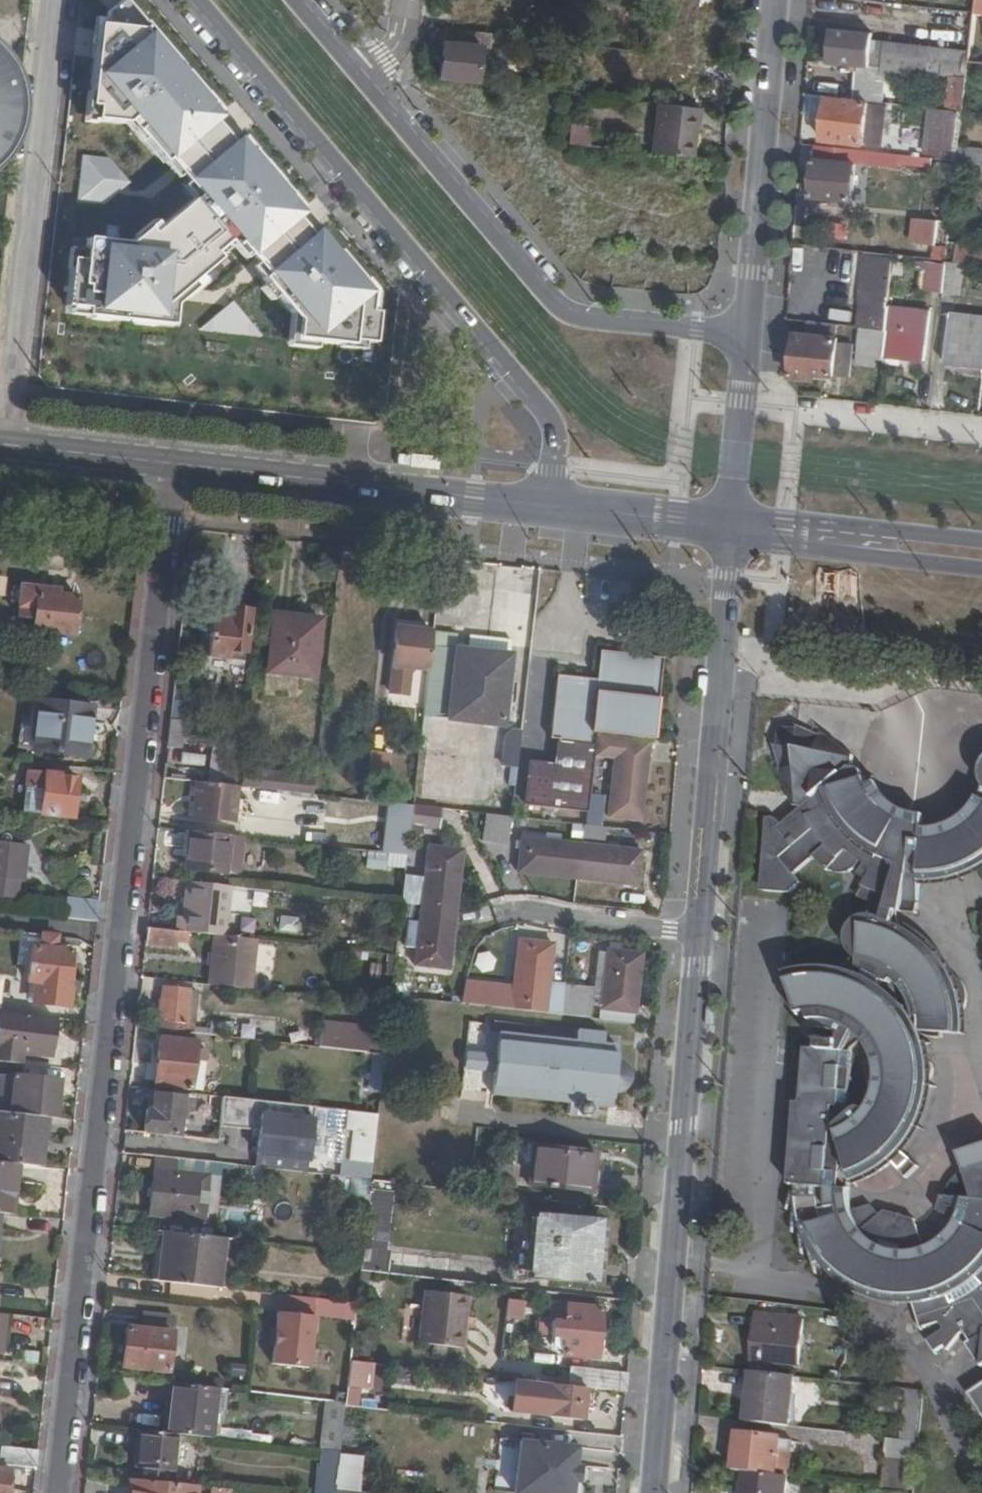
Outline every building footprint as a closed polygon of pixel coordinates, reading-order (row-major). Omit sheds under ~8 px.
[(127,0),(114,0),(93,18),(59,315),(174,328),(177,303),(231,253),(295,321),(293,341),(372,349),(379,291),(127,0)] [(494,31),(448,26),(446,39),(482,43),(492,44),(494,31)] [(843,69),(850,70),(859,71),(860,64),(868,66),(869,64),(872,64),(875,41),(876,35),(837,29),(834,61),(843,62),(843,69)] [(976,29),(974,51),(973,62),(981,63),(981,29),(976,29)] [(482,43),(446,39),(442,72),(479,76),(482,43)] [(901,76),(970,83),(973,62),(974,51),(875,41),(872,64),(869,64),(868,66),(860,64),(859,71),(850,70),(849,98),(878,101),(881,74),(901,76)] [(898,104),(901,76),(881,74),(878,101),(898,104)] [(888,106),(831,100),(826,140),(884,146),(888,106)] [(703,122),(704,108),(662,103),(656,151),(696,157),(699,122),(703,122)] [(967,112),(934,108),(929,153),(962,157),(963,147),(967,112)] [(572,141),(595,144),(597,127),(574,125),(572,141)] [(963,147),(962,157),(962,163),(981,165),(981,149),(963,147)] [(933,160),(904,156),(904,169),(932,171),(933,160)] [(857,166),(816,162),(813,196),(853,200),(857,166)] [(962,163),(960,177),(981,179),(981,165),(962,163)] [(913,217),(912,242),(938,243),(939,218),(913,217)] [(981,264),(981,247),(968,246),(967,262),(981,264)] [(892,329),(895,307),(891,307),(895,261),(867,259),(866,273),(873,274),(870,308),(862,307),(861,326),(867,327),(879,328),(892,329)] [(949,264),(946,292),(962,294),(965,262),(950,260),(949,264)] [(929,290),(946,292),(949,264),(933,262),(929,290)] [(873,274),(866,273),(862,307),(870,308),(873,274)] [(892,329),(890,353),(928,357),(933,312),(895,307),(892,329)] [(981,364),(981,318),(955,315),(950,361),(981,364)] [(837,323),(811,320),(810,333),(798,332),(793,375),(816,378),(817,374),(837,376),(840,342),(841,337),(837,336),(837,323)] [(864,356),(889,359),(890,353),(892,329),(879,328),(867,327),(864,356)] [(840,342),(837,376),(855,378),(859,344),(840,342)] [(38,612),(36,631),(76,636),(79,598),(41,594),(41,588),(23,587),(21,610),(38,612)] [(228,614),(228,619),(227,628),(210,625),(205,665),(243,668),(249,616),(228,614)] [(319,620),(275,614),(268,670),(312,675),(319,620)] [(227,628),(228,619),(211,617),(210,625),(227,628)] [(427,672),(431,634),(395,630),(388,694),(405,695),(408,670),(427,672)] [(469,645),(497,646),(497,636),(470,635),(469,645)] [(480,670),(481,656),(455,653),(453,667),(480,670)] [(507,659),(481,656),(480,670),(453,667),(449,723),(499,729),(507,659)] [(524,808),(583,814),(590,748),(594,748),(595,739),(651,745),(653,745),(662,662),(598,656),(595,685),(555,681),(549,744),(558,745),(555,770),(528,767),(524,808)] [(84,757),(87,734),(78,733),(81,706),(40,702),(34,751),(84,757)] [(78,733),(87,734),(90,707),(81,706),(78,733)] [(170,721),(167,747),(179,748),(181,723),(170,721)] [(909,940),(907,938),(904,934),(901,935),(900,928),(899,917),(919,918),(922,889),(925,855),(936,852),(940,846),(940,839),(936,834),(931,831),(923,831),(918,834),(913,842),(897,836),(884,829),(878,824),(869,817),(862,807),(858,799),(856,792),(854,785),(859,779),(853,773),(856,768),(854,760),(820,741),(817,745),(798,730),(795,733),(784,732),(779,736),(778,748),(775,750),(787,770),(783,772),(797,809),(801,810),(803,814),(783,829),(778,821),(768,821),(762,895),(789,898),(801,887),(794,878),(815,862),(827,875),(848,872),(856,858),(860,860),(857,872),(866,876),(857,895),(881,906),(878,919),(859,921),(855,924),(854,928),(860,935),(870,945),(865,949),(864,957),(862,959),(861,956),(831,979),(825,973),(817,968),(805,968),(796,972),(789,980),(785,987),(786,998),(788,1006),(796,1013),(802,1017),(809,1018),(819,1030),(821,1033),(816,1036),(825,1044),(821,1044),(821,1053),(806,1052),(802,1098),(801,1105),(796,1105),(789,1184),(796,1185),(795,1192),(792,1192),(787,1207),(793,1211),(791,1230),(798,1231),(801,1252),(807,1251),(811,1264),(817,1264),(820,1259),(824,1254),(843,1271),(842,1275),(856,1285),(868,1289),(884,1294),(911,1298),(913,1305),(920,1327),(940,1323),(944,1331),(927,1341),(933,1353),(942,1349),(944,1351),(959,1333),(967,1342),(964,1344),(979,1366),(981,1364),(981,1267),(980,1267),(978,1264),(981,1257),(973,1250),(970,1250),(959,1252),(951,1245),(942,1256),(933,1263),(930,1256),(917,1221),(886,1212),(881,1216),(872,1206),(853,1214),(852,1189),(867,1183),(881,1176),(893,1166),(907,1181),(919,1169),(908,1157),(899,1165),(884,1147),(892,1140),(901,1132),(905,1134),(912,1133),(917,1128),(919,1122),(916,1115),(910,1109),(908,1109),(911,1103),(916,1104),(922,1101),(924,1096),(924,1087),(934,1080),(935,1071),(933,1065),(927,1059),(921,1059),(918,1061),(909,1040),(899,1035),(894,1039),(888,1042),(884,1037),(872,1023),(882,1008),(887,1001),(883,997),(896,980),(902,981),(910,975),(921,995),(925,1017),(913,1026),(931,1040),(944,1040),(943,1028),(951,1026),(960,1020),(966,1011),(971,996),(964,982),(955,975),(950,974),(940,973),(935,964),(929,966),(926,946),(912,948),(909,940)] [(516,764),(519,737),(507,735),(503,770),(515,771),(516,764)] [(651,745),(595,739),(594,748),(593,760),(614,762),(608,822),(641,827),(651,745)] [(256,772),(254,790),(279,794),(313,798),(315,779),(256,772)] [(20,815),(71,821),(75,781),(25,775),(20,815)] [(239,789),(200,784),(195,822),(246,828),(250,790),(239,789)] [(865,785),(856,792),(858,799),(862,807),(869,817),(878,824),(884,829),(897,836),(913,842),(918,834),(923,831),(924,826),(924,821),(910,817),(894,809),(876,787),(872,792),(865,785)] [(586,828),(597,829),(599,800),(588,799),(586,828)] [(922,889),(932,889),(947,887),(963,883),(974,880),(981,875),(981,805),(980,813),(973,822),(963,829),(940,839),(940,846),(936,852),(925,855),(922,889)] [(406,858),(409,828),(411,809),(385,806),(379,855),(406,858)] [(409,828),(436,831),(438,812),(411,809),(409,828)] [(510,819),(484,816),(481,844),(508,847),(510,819)] [(604,845),(605,830),(597,829),(586,828),(582,828),(581,842),(604,845)] [(228,838),(190,834),(186,871),(224,875),(225,869),(228,838)] [(235,870),(239,840),(228,838),(225,869),(235,870)] [(516,875),(577,881),(580,849),(520,843),(516,875)] [(10,899),(12,877),(20,878),(24,878),(27,849),(0,845),(0,898),(10,899)] [(580,849),(577,881),(635,887),(637,864),(637,858),(638,855),(580,849)] [(427,850),(420,910),(448,913),(453,913),(461,853),(427,850)] [(12,877),(10,899),(18,900),(20,878),(12,877)] [(185,932),(214,936),(226,937),(230,888),(185,883),(182,916),(177,916),(175,932),(185,932)] [(412,901),(401,900),(400,908),(411,909),(412,901)] [(97,923),(99,905),(67,901),(65,920),(97,923)] [(448,913),(420,910),(413,970),(446,974),(453,913),(448,913)] [(907,938),(909,940),(912,948),(926,946),(929,966),(935,964),(940,973),(950,974),(946,965),(933,949),(925,942),(911,932),(900,928),(901,935),(904,934),(907,938)] [(147,929),(145,947),(182,951),(185,932),(175,932),(147,929)] [(71,952),(56,950),(57,937),(43,936),(42,949),(29,947),(26,984),(37,984),(35,1003),(66,1006),(71,952)] [(214,936),(209,985),(247,990),(253,941),(226,937),(214,936)] [(564,1002),(565,989),(547,987),(551,947),(520,944),(515,992),(465,987),(459,1006),(562,1018),(564,1002)] [(596,953),(592,990),(565,987),(565,989),(564,1002),(589,1005),(589,1010),(600,1012),(606,954),(596,953)] [(600,1012),(633,1015),(634,1015),(639,957),(616,955),(606,954),(600,1012)] [(384,976),(392,977),(394,958),(386,957),(384,976)] [(935,1060),(931,1043),(931,1040),(913,1026),(925,1017),(921,995),(910,975),(902,981),(896,980),(883,997),(887,1001),(882,1008),(872,1023),(884,1037),(888,1042),(894,1039),(899,1035),(909,1040),(918,1061),(921,1059),(927,1059),(933,1065),(935,1071),(934,1080),(924,1087),(924,1096),(922,1101),(916,1104),(911,1103),(908,1109),(910,1109),(916,1115),(919,1122),(917,1128),(912,1133),(905,1134),(901,1132),(892,1140),(884,1147),(899,1165),(908,1157),(917,1146),(923,1137),(936,1112),(937,1107),(938,1094),(938,1078),(937,1071),(935,1060)] [(154,1031),(194,1035),(194,1028),(199,992),(164,989),(163,1001),(158,1001),(154,1031)] [(562,1018),(587,1021),(589,1010),(589,1005),(564,1002),(562,1018)] [(587,1021),(632,1026),(633,1015),(600,1012),(589,1010),(587,1021)] [(53,1018),(0,1012),(0,1063),(18,1065),(20,1053),(49,1056),(53,1018)] [(534,1099),(566,1103),(566,1115),(591,1118),(592,1106),(608,1108),(609,1095),(612,1095),(618,1091),(621,1087),(623,1084),(624,1076),(622,1071),(619,1066),(613,1065),(614,1049),(599,1048),(600,1036),(574,1033),(573,1044),(536,1040),(537,1028),(515,1026),(514,1037),(487,1035),(486,1051),(464,1049),(461,1075),(493,1079),(491,1094),(511,1096),(511,1098),(534,1100),(534,1099)] [(367,1054),(369,1054),(372,1032),(325,1027),(323,1049),(367,1054)] [(155,1081),(154,1090),(189,1094),(192,1064),(203,1065),(204,1054),(195,1053),(195,1046),(159,1042),(156,1067),(140,1066),(139,1080),(155,1081)] [(370,1077),(381,1078),(384,1056),(369,1054),(367,1054),(366,1062),(372,1063),(370,1077)] [(8,1115),(50,1120),(55,1121),(60,1082),(13,1077),(12,1078),(0,1077),(0,1114),(8,1115)] [(154,1097),(153,1112),(146,1111),(144,1132),(177,1136),(179,1115),(186,1116),(186,1107),(181,1106),(181,1099),(154,1097)] [(315,1108),(223,1098),(220,1126),(260,1131),(258,1153),(310,1159),(315,1108)] [(344,1110),(341,1176),(373,1177),(375,1111),(344,1110)] [(45,1167),(50,1120),(8,1115),(0,1114),(0,1162),(17,1164),(45,1167)] [(142,1141),(141,1156),(155,1158),(174,1160),(177,1160),(191,1162),(192,1147),(142,1141)] [(526,1194),(527,1188),(589,1195),(592,1156),(530,1149),(529,1147),(510,1146),(504,1152),(502,1185),(506,1192),(526,1194)] [(958,1157),(963,1173),(967,1171),(972,1171),(980,1171),(981,1172),(981,1149),(958,1157)] [(174,1160),(155,1158),(149,1218),(205,1224),(206,1214),(210,1178),(175,1174),(177,1160),(174,1160)] [(220,1179),(221,1165),(191,1162),(177,1160),(175,1174),(210,1178),(219,1179),(220,1179)] [(12,1213),(17,1164),(0,1162),(0,1212),(1,1212),(12,1213)] [(963,1173),(954,1178),(949,1184),(945,1192),(945,1200),(946,1208),(950,1209),(962,1213),(960,1220),(958,1223),(969,1228),(973,1216),(981,1220),(981,1172),(980,1171),(972,1171),(967,1171),(963,1173)] [(210,1178),(206,1214),(215,1215),(219,1179),(210,1178)] [(359,1275),(385,1278),(387,1252),(384,1252),(391,1194),(369,1191),(361,1255),(359,1272),(359,1275)] [(946,1208),(945,1200),(942,1200),(940,1214),(958,1223),(960,1220),(962,1213),(950,1209),(946,1208)] [(538,1213),(530,1277),(595,1283),(602,1220),(538,1213)] [(973,1216),(969,1228),(958,1223),(956,1228),(952,1235),(943,1246),(938,1251),(930,1256),(933,1263),(942,1256),(951,1245),(959,1252),(970,1250),(973,1250),(981,1257),(978,1264),(980,1267),(981,1267),(981,1220),(973,1216)] [(165,1231),(159,1281),(222,1289),(228,1239),(165,1231)] [(351,1270),(359,1272),(361,1255),(353,1254),(351,1270)] [(824,1254),(820,1259),(839,1283),(847,1288),(859,1294),(881,1301),(913,1305),(911,1298),(884,1294),(868,1289),(856,1285),(842,1275),(843,1271),(824,1254)] [(463,1351),(465,1326),(462,1326),(465,1299),(426,1294),(420,1345),(435,1347),(449,1349),(463,1351)] [(505,1318),(523,1319),(524,1298),(506,1297),(505,1318)] [(566,1306),(565,1322),(555,1320),(553,1335),(564,1336),(562,1354),(596,1358),(602,1310),(566,1306)] [(116,1365),(169,1371),(174,1315),(141,1313),(140,1328),(120,1326),(116,1365)] [(278,1313),(270,1380),(308,1384),(316,1317),(278,1313)] [(802,1321),(759,1316),(754,1361),(799,1366),(802,1321)] [(446,1361),(449,1349),(435,1347),(433,1359),(446,1361)] [(368,1405),(373,1361),(350,1359),(346,1402),(368,1405)] [(979,1366),(948,1388),(981,1435),(981,1364),(979,1366)] [(230,1376),(243,1377),(244,1367),(231,1366),(230,1376)] [(626,1395),(627,1374),(571,1368),(569,1388),(584,1390),(626,1395)] [(793,1379),(752,1374),(747,1423),(788,1429),(793,1379)] [(167,1432),(175,1433),(211,1438),(212,1424),(216,1388),(172,1384),(167,1432)] [(579,1422),(584,1390),(569,1388),(547,1386),(544,1418),(579,1422)] [(216,1388),(212,1424),(224,1425),(228,1390),(216,1388)] [(904,1442),(920,1444),(926,1393),(910,1392),(904,1442)] [(323,1450),(340,1452),(345,1407),(346,1403),(327,1401),(321,1450),(323,1450)] [(167,1432),(141,1430),(137,1467),(171,1470),(175,1433),(167,1432)] [(779,1454),(781,1439),(739,1435),(735,1470),(788,1477),(790,1455),(779,1454)] [(513,1440),(507,1492),(519,1492),(566,1492),(567,1479),(572,1480),(573,1465),(569,1465),(571,1447),(513,1440)] [(915,1492),(920,1444),(904,1442),(890,1440),(884,1489),(915,1492)] [(3,1465),(36,1469),(38,1450),(5,1447),(3,1465)] [(314,1492),(336,1492),(337,1486),(340,1452),(323,1450),(322,1464),(318,1463),(314,1492)] [(10,1469),(0,1468),(0,1492),(8,1492),(10,1469)] [(747,1474),(745,1492),(787,1492),(788,1479),(747,1474)] [(135,1479),(133,1492),(198,1492),(199,1486),(135,1479)]
